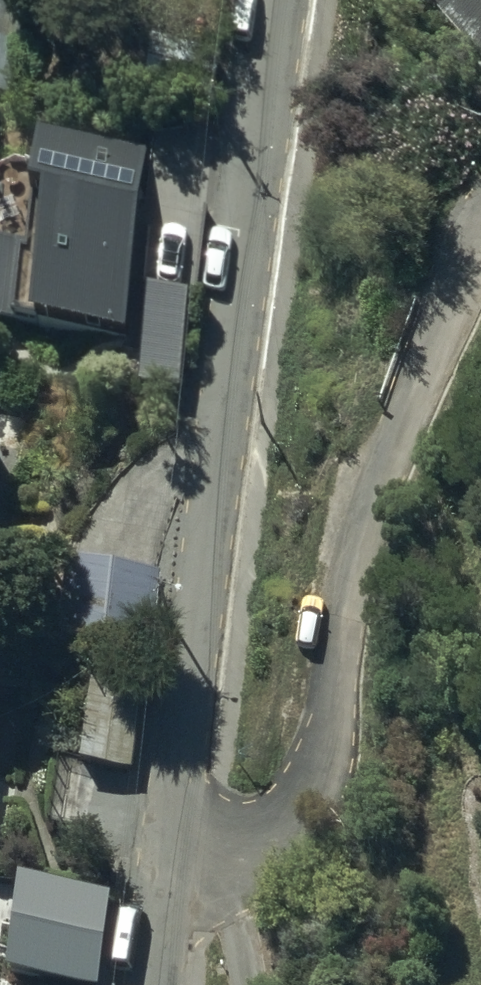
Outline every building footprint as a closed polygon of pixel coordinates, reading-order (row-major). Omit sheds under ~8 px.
[(442,12),(480,78),(480,0),(457,0),(442,12)] [(125,342),(154,150),(37,132),(29,187),(46,190),(38,248),(0,243),(0,324),(125,342)] [(192,294),(148,290),(139,384),(184,388),(192,294)] [(130,780),(159,573),(65,560),(46,697),(84,702),(75,773),(130,780)] [(18,881),(5,974),(82,984),(98,984),(111,894),(18,881)]
